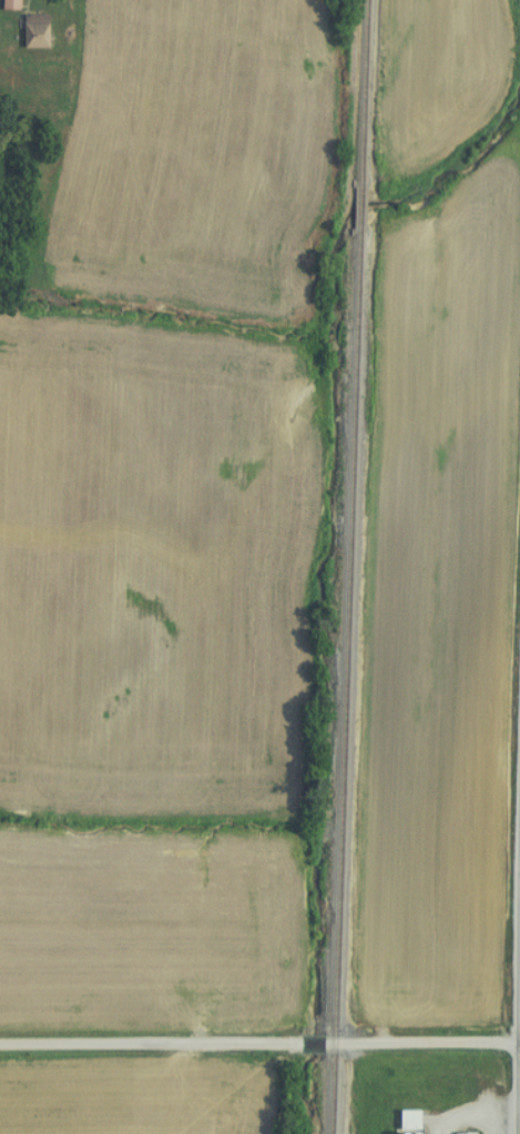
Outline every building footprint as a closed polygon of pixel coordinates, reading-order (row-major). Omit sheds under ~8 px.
[(14,10),(14,0),(0,0),(0,10),(14,10)] [(15,15),(15,48),(40,48),(40,15),(15,15)] [(411,1111),(390,1111),(390,1131),(411,1131),(411,1111)]
